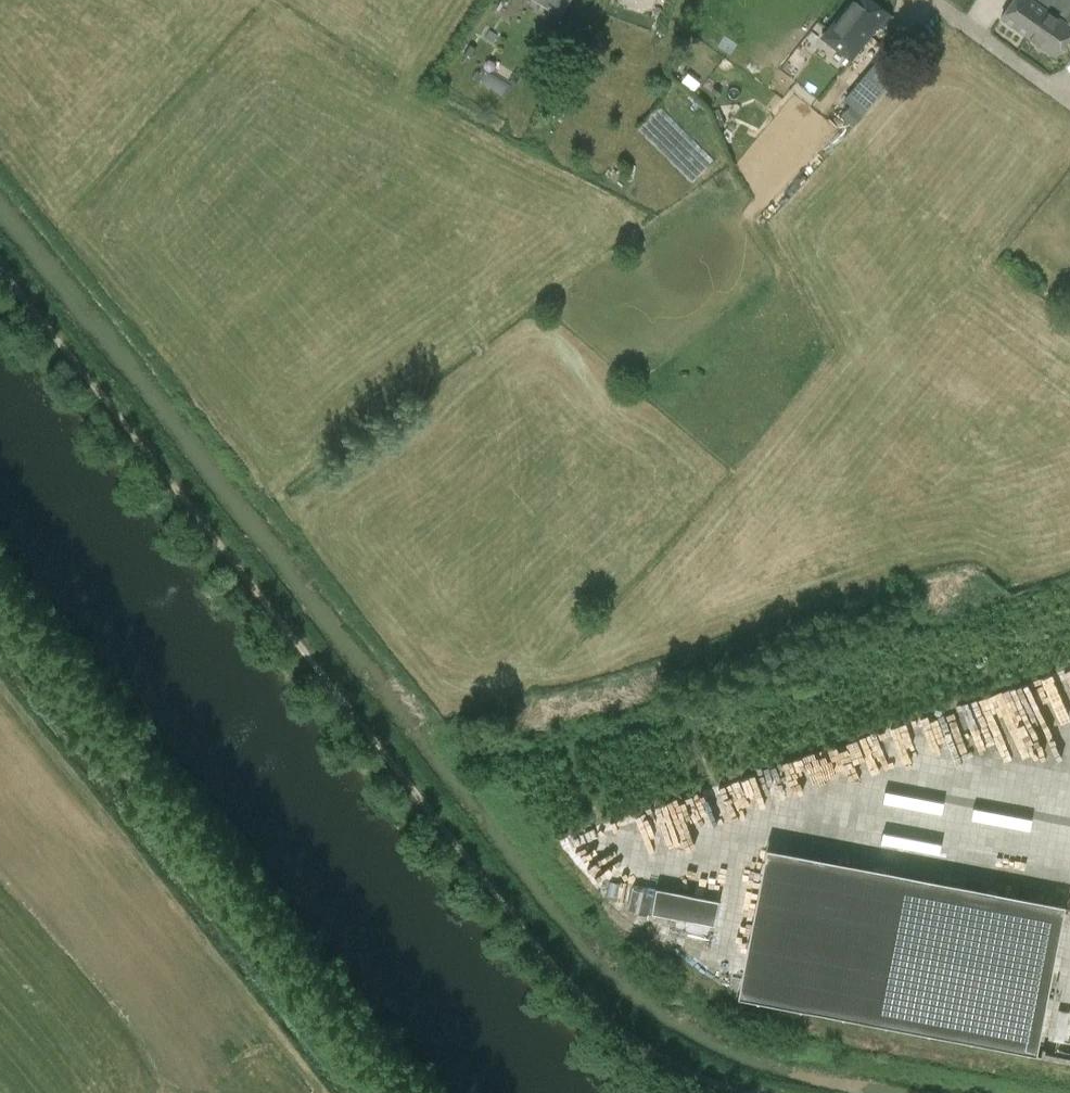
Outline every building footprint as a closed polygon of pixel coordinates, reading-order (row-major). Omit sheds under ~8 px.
[(549,9),(555,0),(536,0),(549,9)] [(827,33),(824,36),(837,46),(852,57),(860,47),(886,12),(870,0),(852,0),(832,25),(827,33)] [(1000,18),(1001,18),(1028,37),(1046,10),(1053,0),(1012,0),(1000,18)] [(1028,37),(1055,55),(1069,34),(1069,0),(1063,0),(1060,3),(1062,10),(1056,17),(1046,10),(1028,37)] [(790,71),(806,51),(797,44),(781,63),(790,71)] [(885,53),(870,71),(886,84),(901,67),(885,53)] [(864,78),(843,103),(859,116),(880,91),(864,78)] [(1035,1055),(1062,906),(766,847),(736,998),(1035,1055)] [(719,902),(656,890),(652,914),(714,926),(719,902)]
